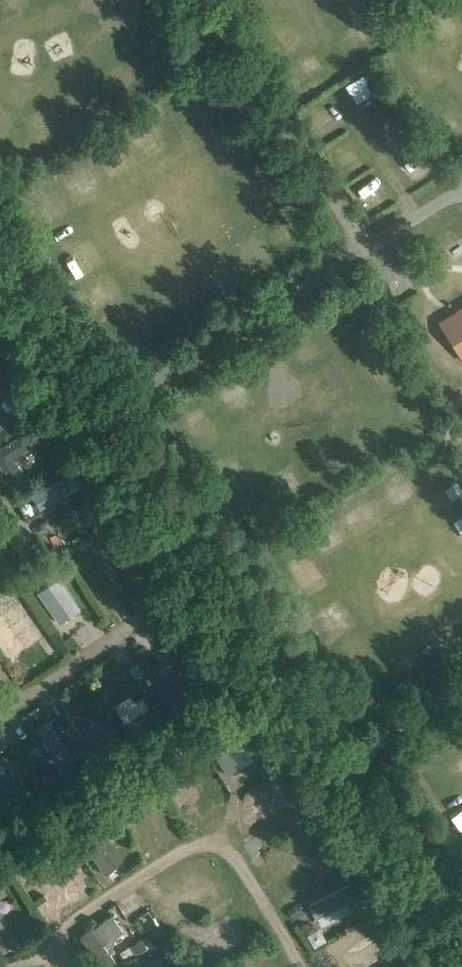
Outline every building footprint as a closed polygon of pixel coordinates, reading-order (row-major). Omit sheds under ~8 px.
[(325,100),(305,110),(314,129),(335,119),(325,100)] [(10,126),(1,111),(0,112),(0,132),(10,126)] [(418,143),(399,155),(414,179),(433,167),(418,143)] [(439,322),(461,357),(461,307),(439,322)] [(14,356),(8,347),(1,352),(7,360),(14,356)] [(383,386),(389,394),(405,383),(400,375),(383,386)] [(12,393),(0,401),(0,429),(31,407),(25,397),(19,402),(12,393)] [(8,480),(21,471),(11,456),(32,443),(24,431),(0,447),(0,467),(8,480)] [(31,489),(39,507),(86,487),(78,469),(31,489)] [(461,495),(461,479),(459,475),(435,495),(446,508),(461,495)] [(48,509),(59,525),(79,512),(67,496),(48,509)] [(10,575),(1,561),(0,561),(0,581),(10,575)] [(56,578),(37,592),(58,623),(78,609),(56,578)] [(48,639),(26,596),(0,609),(0,614),(21,653),(48,639)] [(331,645),(356,629),(347,614),(322,631),(331,645)] [(171,664),(158,672),(179,708),(225,682),(217,668),(194,682),(180,678),(171,664)] [(226,684),(215,690),(218,695),(229,690),(226,684)] [(114,704),(124,722),(150,708),(143,696),(135,701),(131,694),(114,704)] [(68,725),(60,730),(75,753),(102,737),(86,713),(68,725)] [(225,745),(232,740),(225,729),(206,740),(227,776),(239,769),(225,745)] [(6,773),(0,777),(0,809),(6,818),(27,804),(6,773)] [(265,843),(319,810),(309,793),(255,825),(265,843)] [(137,809),(146,827),(157,821),(147,804),(137,809)] [(282,875),(325,855),(313,829),(270,849),(282,875)] [(106,872),(116,866),(93,831),(83,838),(106,872)] [(92,890),(84,878),(47,903),(55,915),(92,890)] [(343,915),(361,906),(350,884),(310,904),(317,917),(339,906),(343,915)] [(104,945),(123,931),(111,915),(92,929),(91,929),(80,937),(102,966),(114,966),(118,964),(114,959),(104,945)] [(356,954),(360,961),(381,949),(366,924),(316,955),(323,966),(335,966),(356,954)] [(161,944),(166,952),(175,947),(169,938),(161,944)] [(389,966),(416,966),(409,955),(389,966)] [(264,956),(247,966),(271,966),(264,956)]
